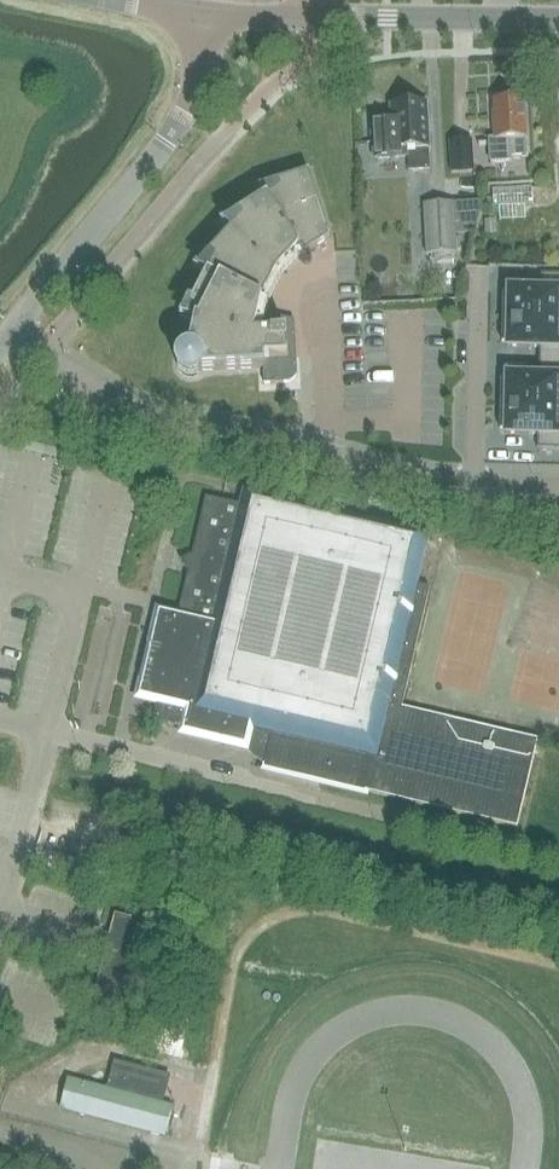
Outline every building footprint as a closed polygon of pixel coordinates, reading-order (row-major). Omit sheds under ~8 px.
[(511,153),(527,152),(524,98),(493,100),(495,141),(491,142),(492,164),(511,162),(511,153)] [(390,120),(370,121),(372,157),(406,156),(407,171),(427,170),(423,103),(406,104),(406,100),(391,101),(391,104),(389,105),(390,120)] [(451,174),(474,173),(472,141),(449,142),(451,174)] [(504,188),(539,190),(540,173),(505,171),(504,188)] [(291,258),(298,250),(303,256),(304,255),(330,238),(312,181),(309,172),(277,182),(280,189),(266,197),(240,214),(239,214),(239,215),(243,220),(210,256),(211,257),(215,260),(208,274),(184,320),(195,322),(188,353),(195,355),(195,372),(235,370),(263,369),(263,372),(264,385),(289,384),(293,382),(296,378),(298,373),(297,369),(297,357),(295,322),(265,323),(257,323),(259,317),(262,303),(277,273),(291,258)] [(457,252),(454,201),(422,203),(425,254),(457,252)] [(541,275),(541,290),(509,289),(509,293),(503,293),(502,318),(558,319),(558,275),(541,275)] [(502,318),(502,342),(507,342),(507,347),(540,348),(539,362),(558,363),(558,319),(502,318)] [(539,362),(539,377),(507,376),(507,380),(501,380),(500,405),(558,406),(558,363),(539,362)] [(538,435),(538,449),(558,450),(558,406),(500,405),(500,429),(506,429),(506,434),(538,435)] [(251,505),(225,499),(206,495),(192,555),(183,560),(189,571),(179,614),(159,609),(142,682),(160,687),(154,713),(158,720),(184,726),(183,731),(246,746),(264,763),(263,767),(367,791),(367,790),(518,826),(539,738),(403,706),(430,587),(409,582),(420,533),(253,494),(251,505)] [(125,1022),(128,1013),(151,925),(116,916),(90,1012),(125,1022)] [(173,1049),(180,1021),(166,1018),(159,1046),(173,1049)] [(163,1106),(170,1078),(173,1079),(179,1056),(96,1033),(90,1057),(113,1063),(106,1090),(69,1080),(62,1109),(164,1137),(172,1108),(163,1106)]
